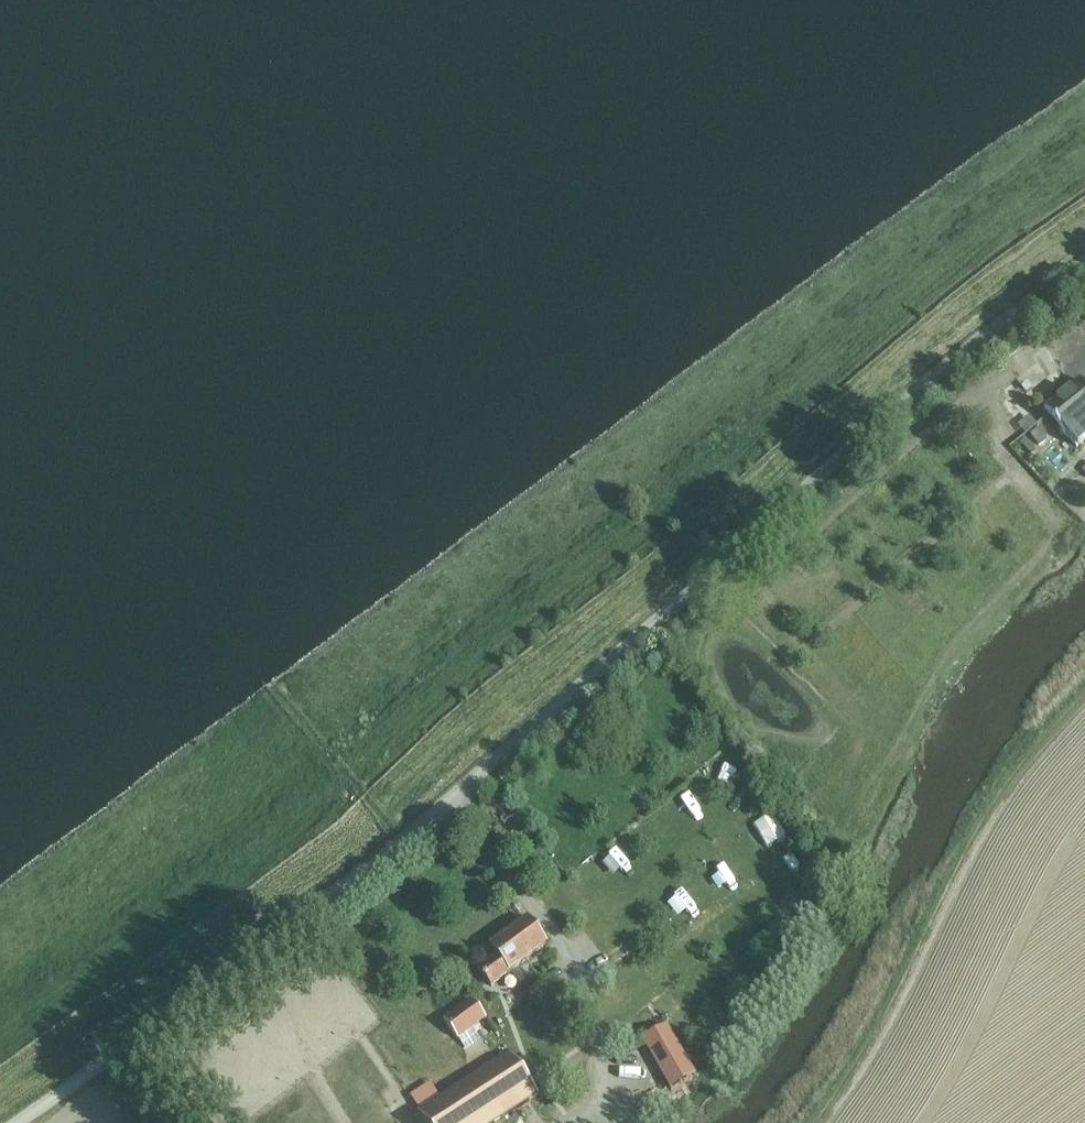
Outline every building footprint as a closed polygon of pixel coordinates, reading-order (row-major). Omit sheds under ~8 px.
[(1065,437),(1084,420),(1084,390),(1079,383),(1044,412),(1065,437)] [(673,803),(681,823),(701,815),(694,795),(673,803)] [(799,900),(806,870),(784,866),(777,895),(799,900)] [(666,918),(691,919),(693,896),(667,895),(666,918)] [(478,970),(490,987),(546,945),(526,919),(490,947),(497,956),(478,970)] [(444,1012),(453,1026),(480,1010),(471,996),(444,1012)] [(643,1041),(672,1090),(695,1077),(666,1028),(643,1041)] [(418,1112),(426,1122),(495,1122),(537,1095),(509,1053),(418,1112)] [(643,1093),(662,1083),(652,1062),(632,1071),(643,1093)]
